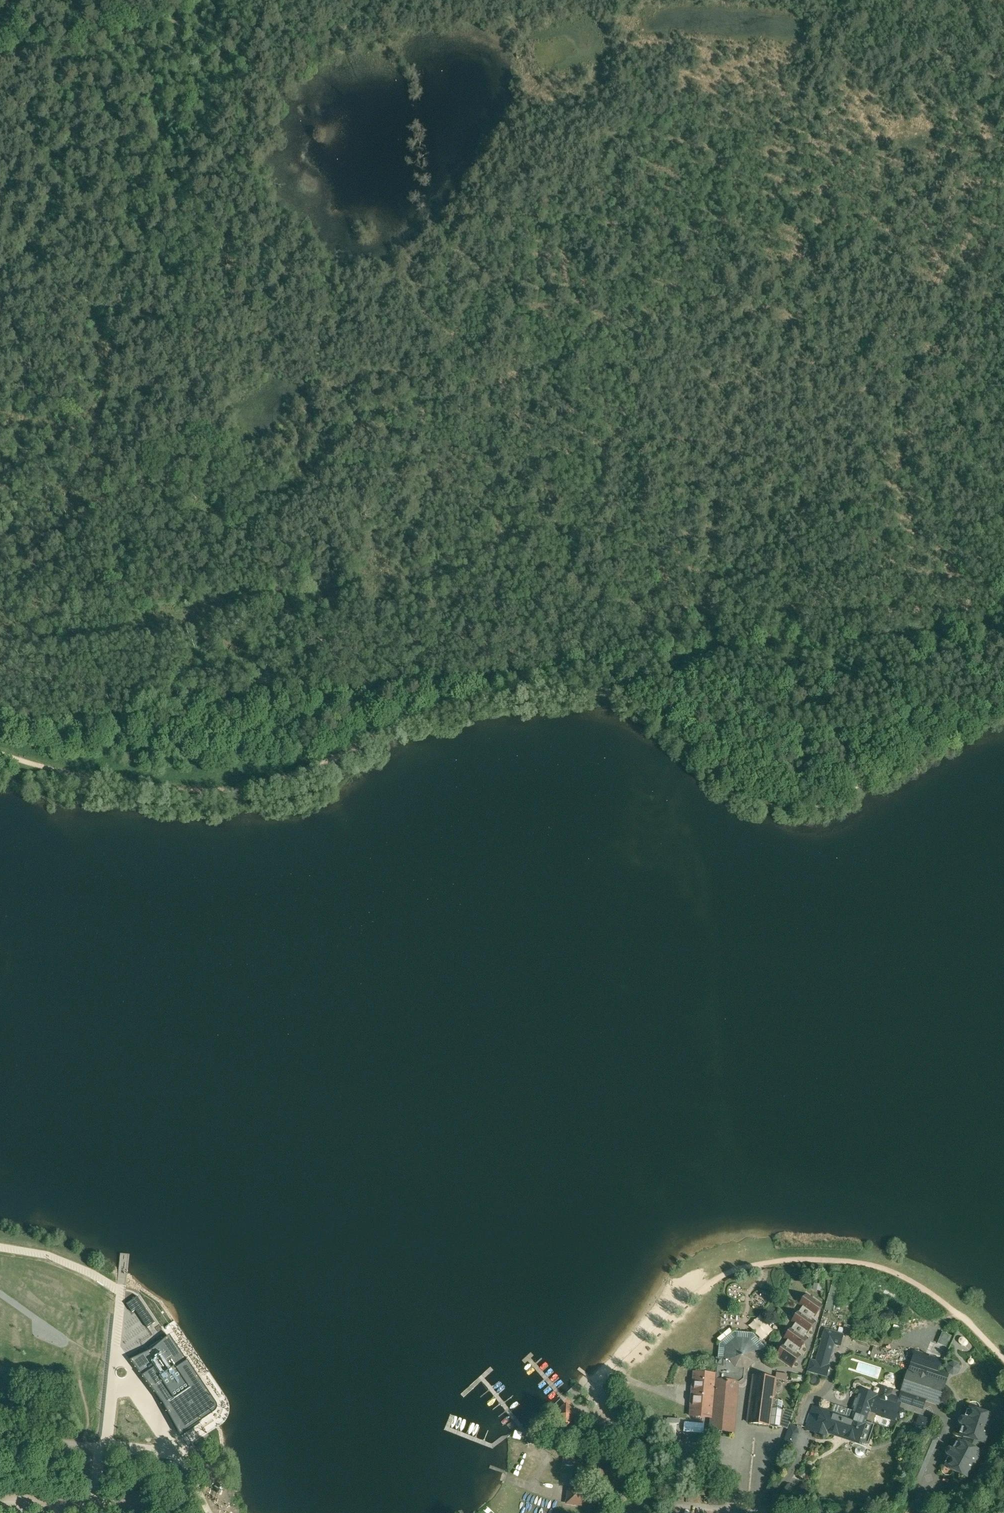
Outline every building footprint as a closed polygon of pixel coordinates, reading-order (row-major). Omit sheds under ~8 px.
[(824,1305),(807,1294),(798,1307),(801,1309),(814,1318),(824,1305)] [(138,1297),(127,1305),(132,1313),(136,1311),(148,1329),(155,1323),(138,1297)] [(814,1318),(801,1309),(800,1311),(812,1319),(814,1318)] [(800,1311),(799,1310),(790,1323),(794,1326),(806,1334),(807,1335),(816,1322),(812,1319),(800,1311)] [(756,1318),(748,1328),(765,1340),(772,1331),(756,1318)] [(806,1334),(794,1326),(793,1328),(805,1336),(806,1334)] [(793,1328),(792,1327),(783,1340),(786,1342),(799,1351),(799,1352),(808,1339),(805,1336),(793,1328)] [(843,1336),(825,1331),(816,1362),(811,1361),(808,1372),(826,1377),(829,1366),(828,1365),(834,1343),(840,1345),(843,1336)] [(735,1332),(720,1344),(719,1359),(718,1359),(717,1374),(713,1418),(712,1429),(734,1431),(737,1397),(738,1397),(738,1393),(737,1393),(738,1383),(741,1383),(741,1384),(745,1381),(746,1368),(754,1362),(755,1352),(756,1352),(766,1348),(754,1334),(735,1332)] [(942,1332),(937,1343),(946,1347),(951,1336),(942,1332)] [(152,1351),(131,1361),(163,1401),(182,1436),(216,1414),(218,1411),(219,1408),(217,1404),(212,1398),(171,1337),(169,1339),(152,1351)] [(799,1351),(786,1342),(785,1344),(797,1353),(799,1351)] [(785,1344),(784,1344),(775,1357),(792,1368),(801,1356),(797,1353),(785,1344)] [(914,1364),(938,1372),(942,1361),(918,1352),(914,1364)] [(960,1365),(954,1361),(947,1365),(947,1373),(953,1377),(960,1374),(960,1365)] [(717,1374),(695,1372),(691,1416),(713,1418),(717,1374)] [(936,1381),(909,1372),(900,1400),(923,1408),(926,1400),(939,1405),(945,1384),(936,1380),(936,1381)] [(776,1379),(754,1376),(748,1422),(770,1425),(773,1407),(776,1379)] [(880,1397),(863,1391),(856,1414),(867,1417),(865,1422),(871,1424),(880,1397)] [(899,1403),(880,1396),(880,1397),(871,1424),(865,1422),(859,1440),(869,1444),(871,1439),(872,1439),(874,1435),(872,1434),(875,1425),(873,1424),(876,1414),(894,1420),(899,1403)] [(574,1411),(567,1404),(556,1414),(567,1425),(574,1418),(571,1414),(574,1411)] [(784,1410),(773,1407),(770,1425),(772,1426),(774,1427),(776,1428),(778,1427),(780,1426),(786,1410),(784,1410)] [(786,1410),(780,1426),(788,1429),(794,1412),(786,1409),(786,1410)] [(853,1421),(833,1414),(833,1413),(822,1409),(820,1416),(815,1431),(826,1434),(827,1431),(859,1441),(859,1440),(865,1422),(867,1417),(856,1414),(853,1421)] [(993,1416),(973,1409),(969,1420),(963,1418),(961,1418),(960,1419),(960,1420),(959,1421),(960,1423),(961,1424),(967,1426),(964,1437),(965,1437),(984,1443),(993,1416)] [(820,1416),(811,1413),(806,1428),(815,1431),(820,1416)] [(680,1438),(682,1427),(666,1425),(665,1436),(680,1438)] [(790,1426),(783,1446),(793,1449),(799,1429),(790,1426)] [(984,1443),(965,1437),(963,1442),(981,1451),(984,1443)] [(948,1455),(954,1457),(948,1468),(967,1477),(981,1451),(962,1442),(957,1452),(950,1449),(949,1449),(948,1449),(947,1450),(947,1451),(947,1453),(947,1454),(948,1455)] [(867,1447),(856,1443),(853,1450),(865,1453),(867,1447)] [(592,1463),(579,1461),(577,1475),(591,1477),(592,1463)] [(583,1491),(569,1489),(568,1503),(582,1505),(583,1491)]
